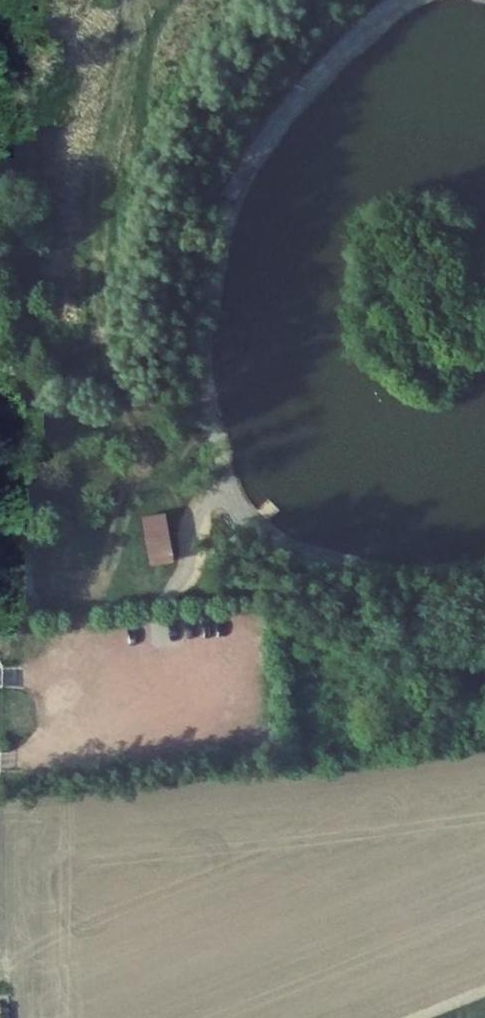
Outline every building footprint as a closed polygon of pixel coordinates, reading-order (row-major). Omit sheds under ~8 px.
[(173,566),(166,515),(141,518),(148,569),(173,566)]
